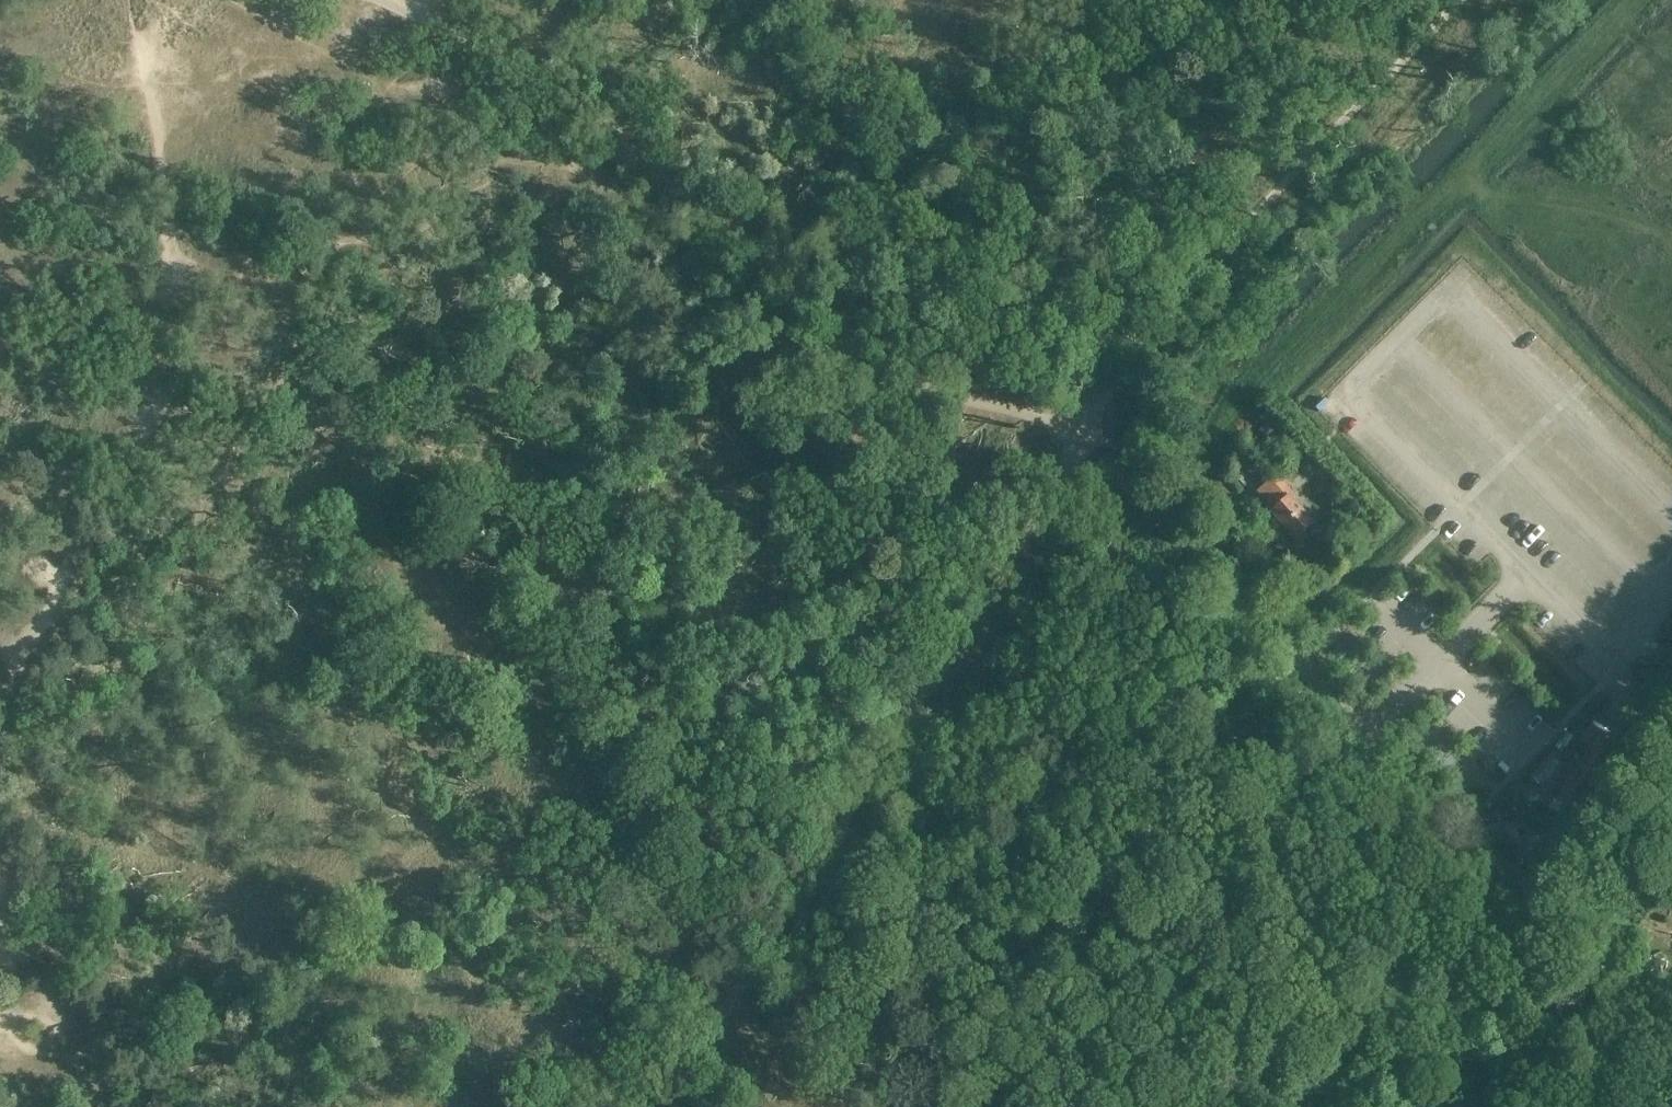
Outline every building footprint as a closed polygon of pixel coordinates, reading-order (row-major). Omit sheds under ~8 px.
[(1436,227),(1431,222),(1426,227),(1431,232),(1436,227)] [(1268,415),(1259,406),(1247,418),(1251,422),(1255,427),(1268,415)] [(1271,509),(1267,512),(1293,541),(1313,523),(1291,500),(1295,496),(1275,474),(1255,492),(1271,509)] [(1584,734),(1579,730),(1577,732),(1569,744),(1563,754),(1569,757),(1568,758),(1579,765),(1564,788),(1563,787),(1556,798),(1564,804),(1572,809),(1578,813),(1585,802),(1584,801),(1599,779),(1603,782),(1622,752),(1618,750),(1622,745),(1591,724),(1584,734)] [(1512,903),(1508,909),(1514,914),(1519,908),(1512,903)]
